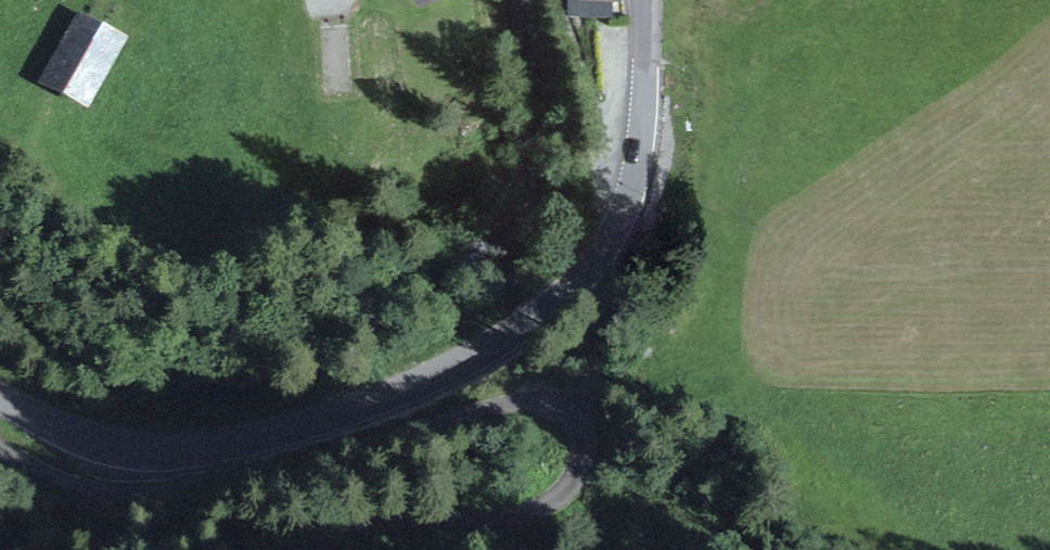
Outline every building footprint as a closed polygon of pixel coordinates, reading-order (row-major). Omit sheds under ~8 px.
[(574,19),(609,19),(609,3),(614,4),(614,0),(574,0),(574,19)] [(79,20),(43,84),(87,108),(123,45),(79,20)]
